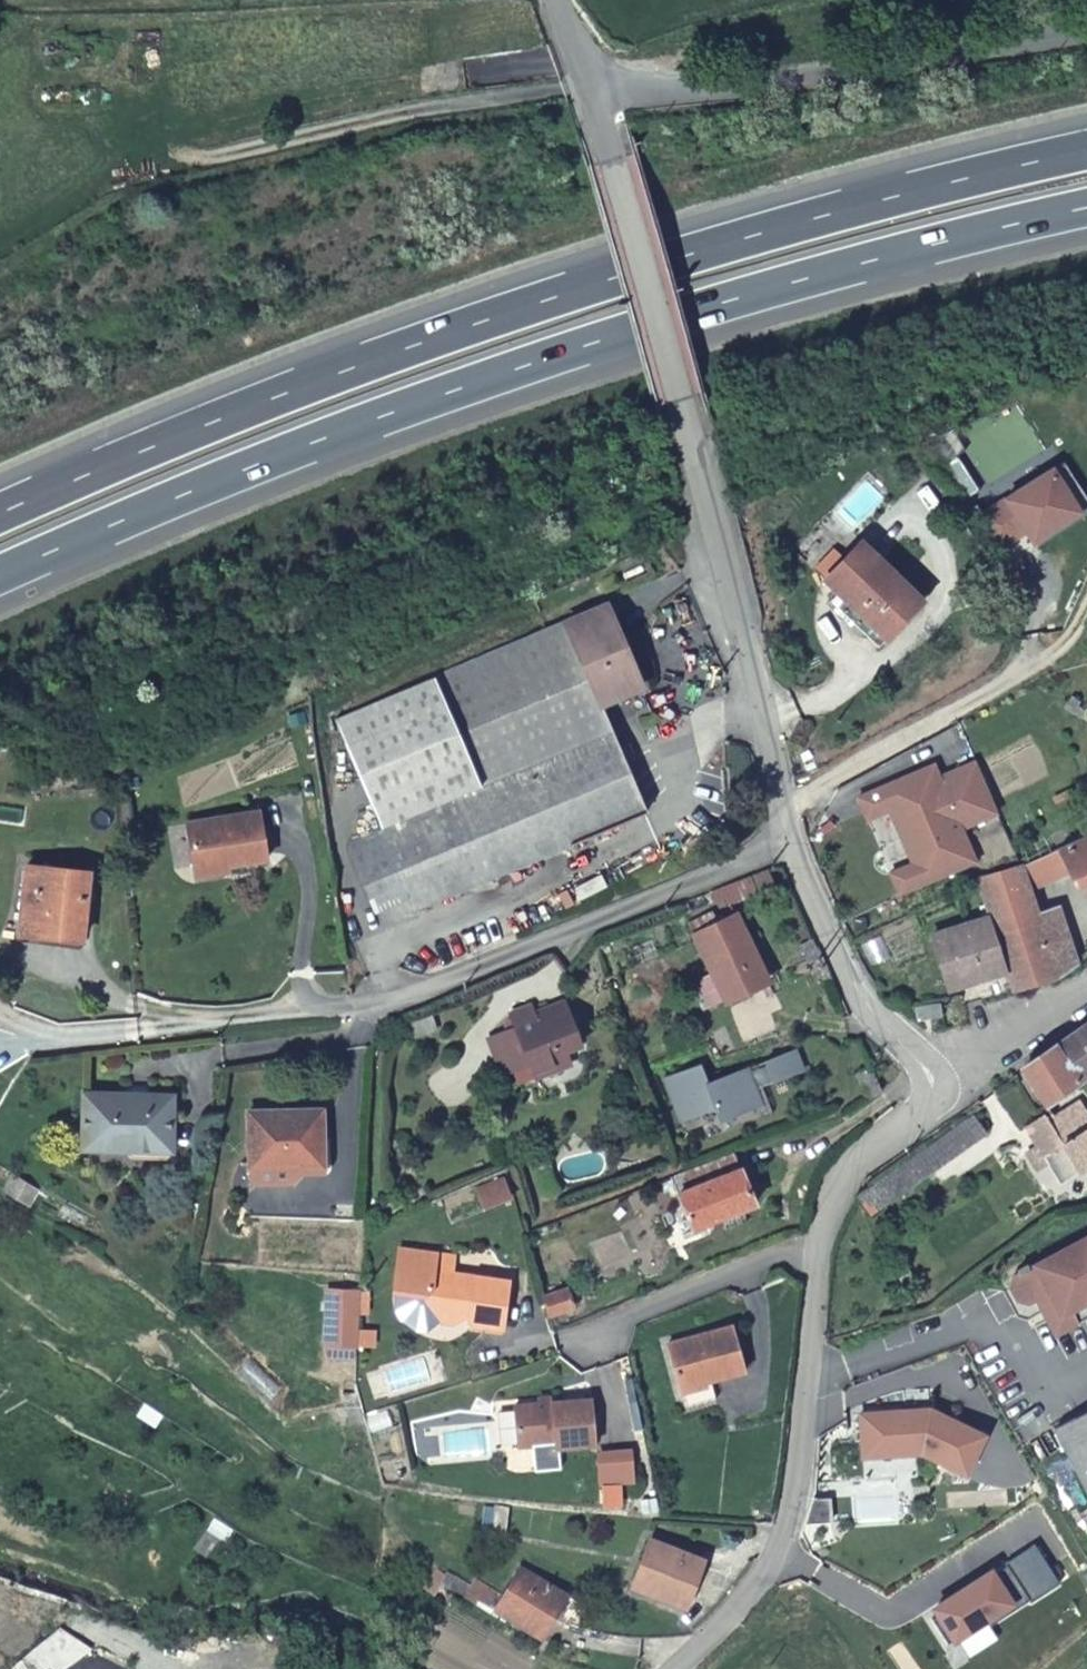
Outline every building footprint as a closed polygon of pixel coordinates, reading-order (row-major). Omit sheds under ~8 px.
[(1050,467),(1078,509),(1086,504),(1086,497),(1061,459),(1050,467)] [(1050,467),(973,518),(994,549),(1024,530),(1032,540),(1078,509),(1050,467)] [(860,542),(823,580),(843,600),(836,607),(875,647),(921,602),(860,542)] [(607,628),(568,644),(601,724),(641,709),(607,628)] [(468,775),(601,724),(568,644),(437,697),(337,738),(368,814),(468,775)] [(643,827),(601,724),(468,775),(368,814),(379,840),(402,909),(409,923),(643,827)] [(907,863),(916,883),(971,859),(958,828),(992,812),(972,761),(936,777),(933,771),(915,778),(912,773),(875,789),(884,810),(889,808),(913,861),(907,863)] [(930,765),(912,773),(915,778),(933,771),(930,765)] [(884,810),(875,789),(855,798),(865,819),(884,810)] [(257,822),(199,834),(207,877),(227,874),(227,877),(266,870),(257,822)] [(1053,846),(1064,873),(1066,879),(1070,877),(1077,891),(1086,887),(1086,831),(1053,846)] [(207,877),(199,834),(188,836),(195,879),(207,877)] [(373,920),(402,909),(379,840),(346,854),(373,920)] [(1064,873),(1053,846),(1012,864),(1022,890),(1064,873)] [(916,883),(907,863),(888,872),(897,892),(916,883)] [(1022,890),(1012,864),(971,881),(984,914),(1006,971),(1013,988),(1056,977),(1037,928),(1022,890)] [(28,872),(24,939),(87,944),(91,877),(28,872)] [(207,877),(208,886),(229,882),(227,877),(227,874),(207,877)] [(196,888),(208,886),(207,877),(195,879),(196,888)] [(1006,971),(984,914),(929,935),(946,984),(977,974),(980,980),(1006,971)] [(1037,928),(1056,977),(1084,957),(1070,918),(1037,928)] [(700,938),(724,1007),(767,993),(744,924),(700,938)] [(512,1023),(518,1038),(530,1073),(536,1088),(572,1075),(564,1055),(579,1049),(567,1016),(539,1026),(535,1015),(512,1023)] [(1086,1075),(1086,1021),(1021,1067),(1045,1104),(1086,1075)] [(530,1073),(518,1038),(490,1048),(503,1082),(530,1073)] [(796,1052),(766,1062),(773,1082),(803,1072),(796,1052)] [(700,1065),(665,1078),(680,1120),(714,1107),(719,1120),(761,1105),(748,1069),(707,1083),(700,1065)] [(1063,1182),(1086,1165),(1086,1117),(1078,1103),(1072,1107),(1065,1097),(1048,1110),(1070,1139),(1063,1145),(1042,1114),(1023,1127),(1063,1182)] [(81,1108),(78,1163),(164,1166),(166,1111),(81,1108)] [(972,1113),(856,1197),(869,1214),(986,1132),(972,1113)] [(244,1128),(251,1185),(252,1193),(258,1198),(295,1193),(300,1187),(299,1180),(326,1177),(321,1120),(244,1128)] [(744,1204),(728,1156),(682,1173),(665,1179),(682,1227),(744,1204)] [(504,1181),(478,1191),(486,1210),(512,1200),(504,1181)] [(35,1199),(11,1186),(2,1205),(26,1218),(35,1199)] [(1026,1263),(1026,1262),(1016,1266),(1017,1269),(1013,1271),(1009,1283),(1001,1287),(1015,1313),(1025,1316),(1041,1309),(1053,1331),(1086,1314),(1086,1233),(1026,1263)] [(458,1248),(402,1241),(397,1285),(425,1289),(444,1313),(458,1305),(473,1307),(472,1312),(477,1318),(507,1321),(512,1272),(455,1265),(458,1248)] [(545,1289),(551,1308),(572,1302),(567,1283),(545,1289)] [(363,1331),(370,1288),(355,1287),(354,1311),(338,1310),(337,1347),(360,1347),(360,1346),(363,1331)] [(729,1322),(664,1339),(676,1387),(742,1371),(729,1322)] [(377,1334),(363,1331),(360,1346),(374,1349),(377,1334)] [(591,1398),(516,1403),(520,1445),(534,1445),(554,1443),(555,1450),(560,1449),(595,1447),(591,1398)] [(932,1405),(877,1408),(880,1453),(923,1449),(969,1471),(988,1432),(932,1405)] [(880,1453),(877,1408),(860,1410),(863,1454),(880,1453)] [(1054,1427),(1086,1493),(1086,1410),(1054,1427)] [(555,1450),(554,1443),(534,1445),(535,1470),(561,1468),(560,1449),(555,1450)] [(624,1466),(604,1469),(606,1485),(626,1482),(624,1466)] [(627,1577),(669,1602),(695,1561),(653,1536),(627,1577)] [(939,1611),(933,1616),(949,1641),(987,1618),(990,1623),(1030,1598),(1032,1600),(1063,1580),(1037,1541),(1008,1559),(1009,1562),(995,1570),(994,1568),(963,1588),(967,1594),(939,1611)] [(525,1567),(497,1613),(538,1635),(566,1592),(525,1567)] [(967,1594),(963,1588),(936,1605),(939,1611),(967,1594)]
